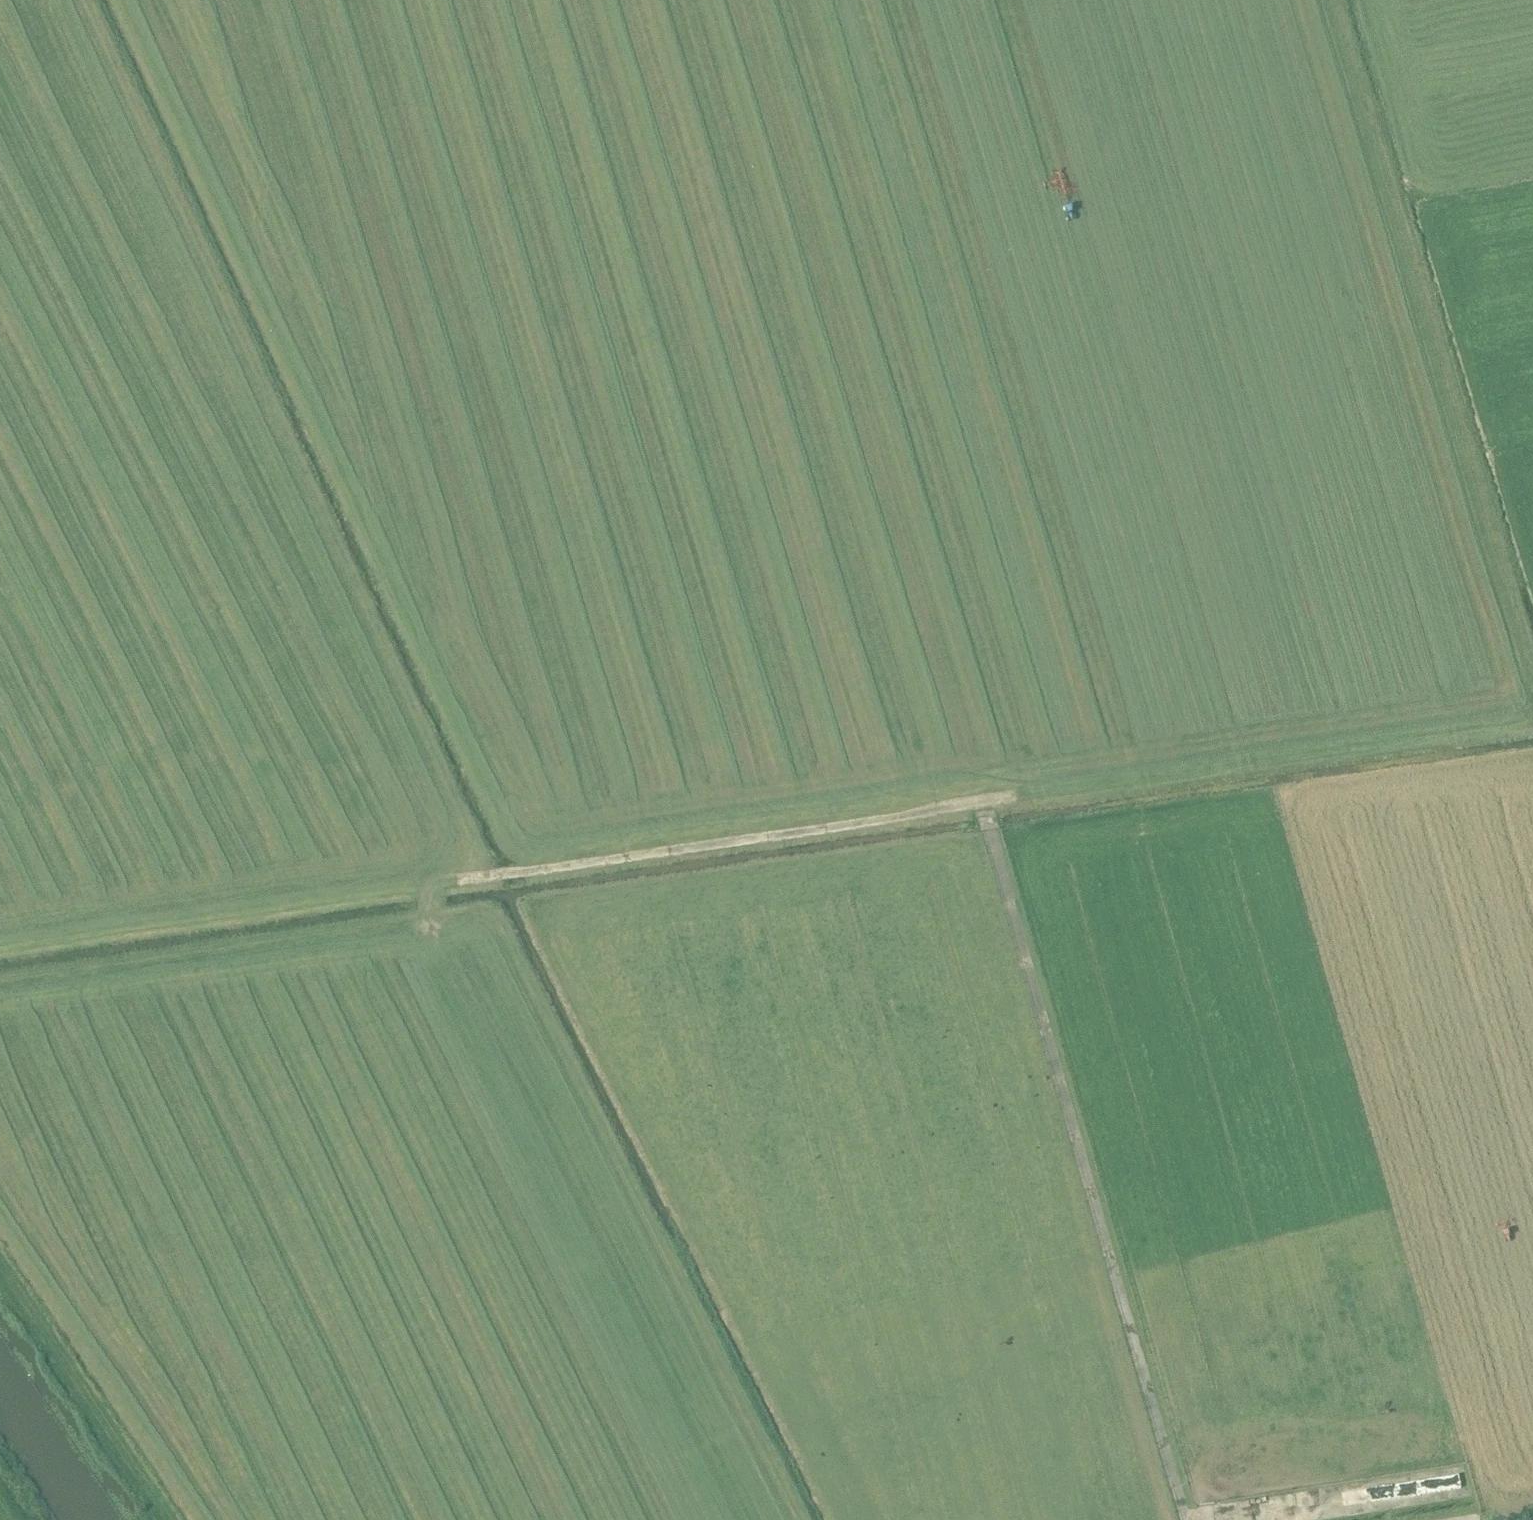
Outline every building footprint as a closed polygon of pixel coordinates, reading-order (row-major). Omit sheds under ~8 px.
[(1317,1507),(1296,1512),(1298,1519),(1319,1514),(1317,1507)]
